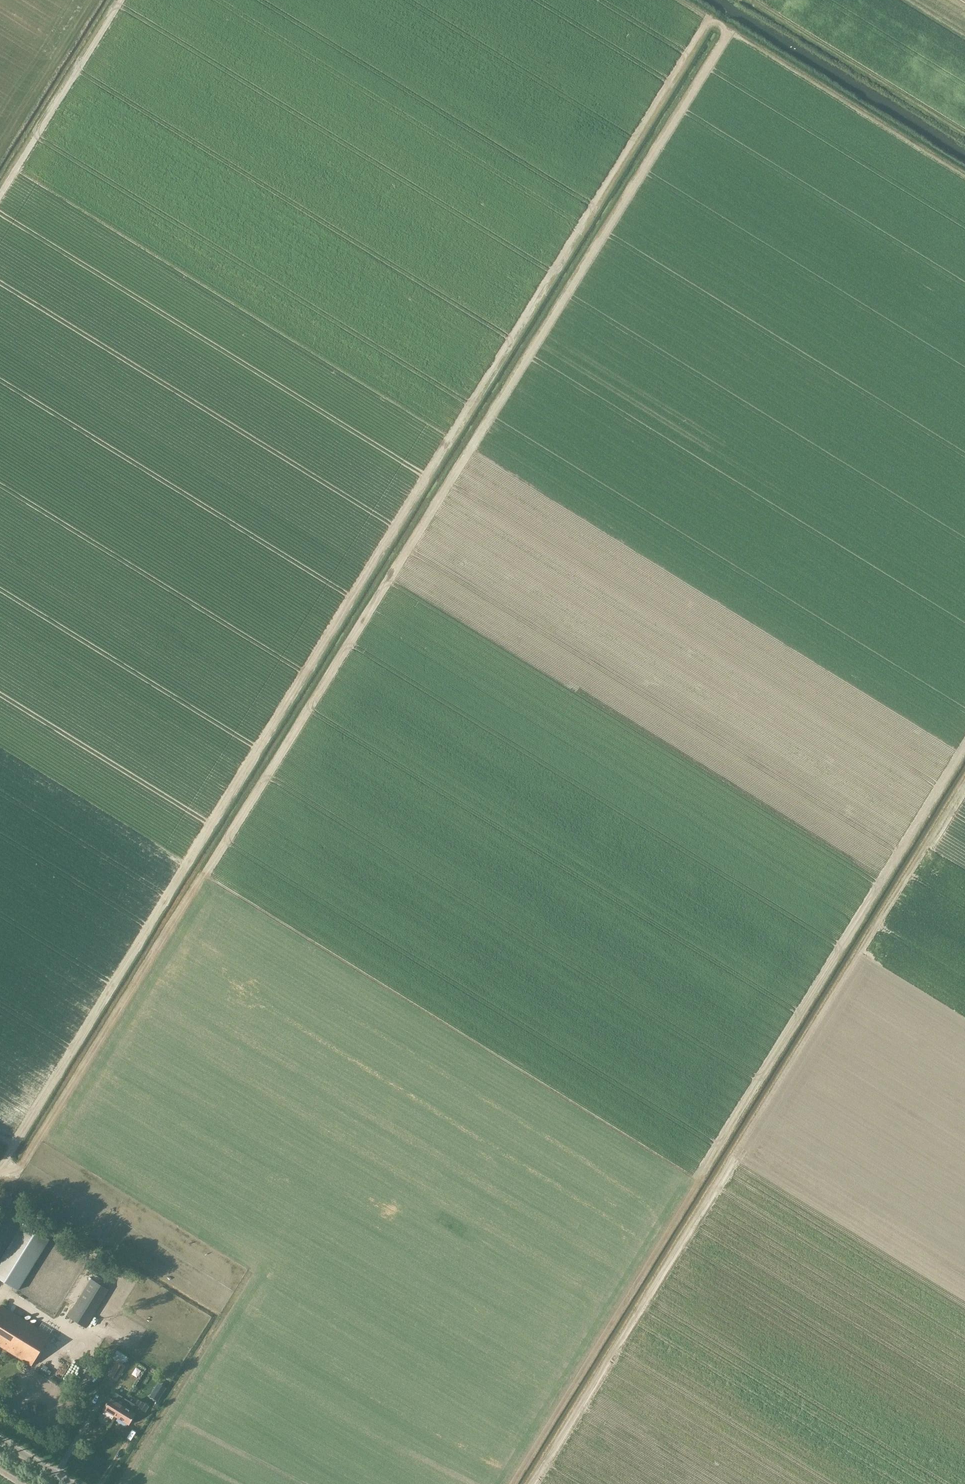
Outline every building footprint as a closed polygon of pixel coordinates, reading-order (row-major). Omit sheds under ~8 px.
[(49,1239),(22,1223),(0,1259),(0,1280),(18,1290),(49,1239)] [(91,1279),(68,1317),(85,1327),(109,1290),(91,1279)] [(49,1335),(0,1305),(0,1346),(31,1365),(49,1335)] [(126,1366),(117,1360),(107,1375),(117,1381),(126,1366)] [(157,1401),(164,1390),(157,1386),(150,1396),(157,1401)] [(116,1417),(127,1399),(114,1391),(110,1398),(103,1408),(116,1417)] [(138,1400),(135,1405),(127,1399),(116,1417),(129,1425),(135,1414),(141,1418),(148,1407),(138,1400)]
